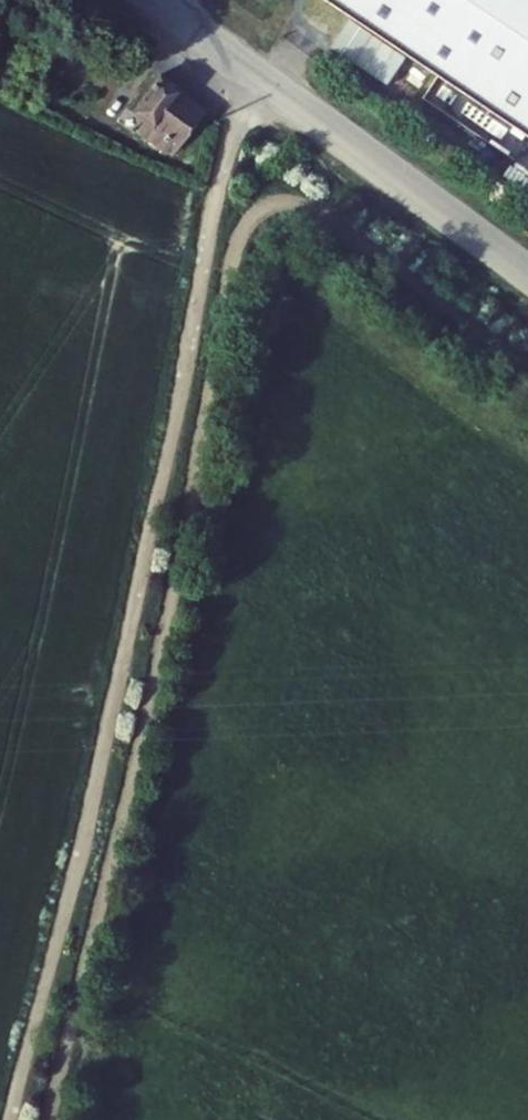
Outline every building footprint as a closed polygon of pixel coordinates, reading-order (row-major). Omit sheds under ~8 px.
[(527,131),(527,0),(348,0),(527,131)] [(159,78),(133,121),(156,133),(152,140),(169,151),(182,144),(198,116),(178,103),(183,92),(159,78)]
